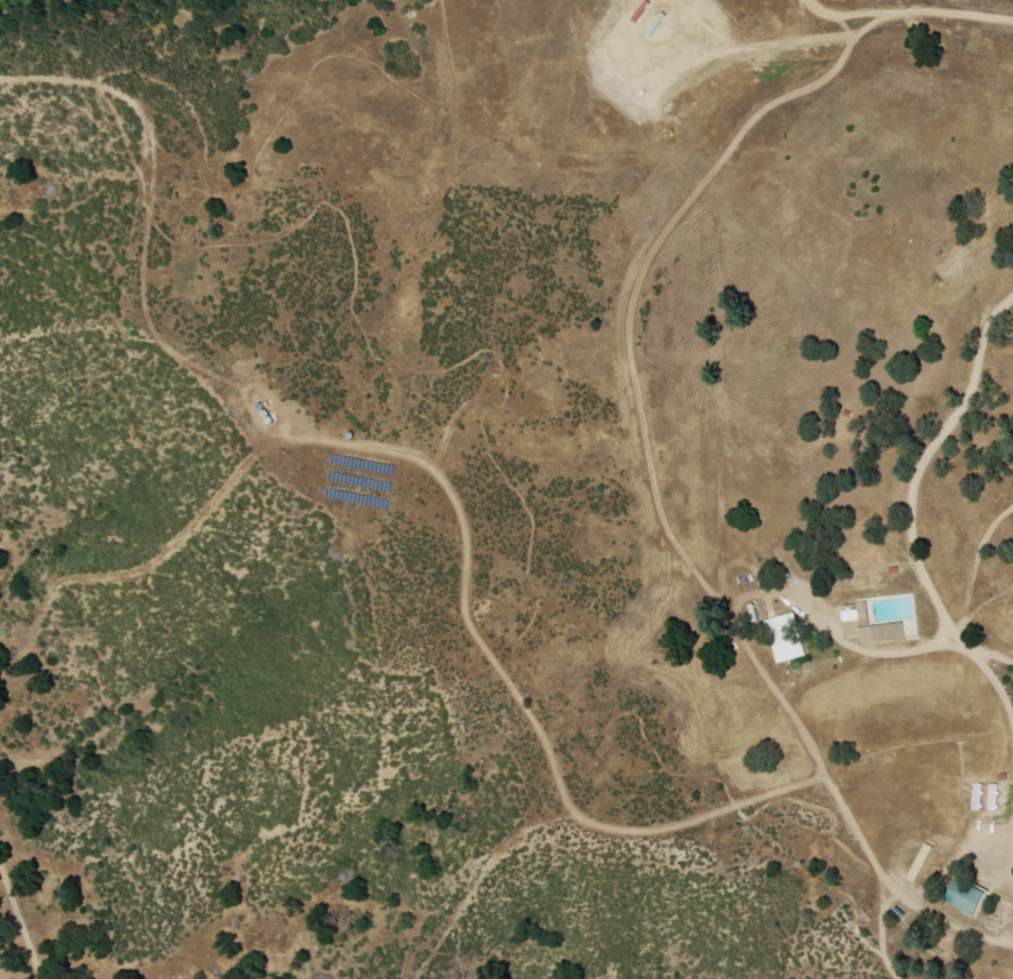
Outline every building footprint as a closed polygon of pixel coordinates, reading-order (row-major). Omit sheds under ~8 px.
[(919,641),(914,597),(839,606),(841,625),(844,624),(845,639),(859,637),(861,648),(919,641)] [(794,616),(767,623),(777,665),(806,657),(794,616)] [(963,880),(989,895),(976,917),(949,902),(963,880)]
